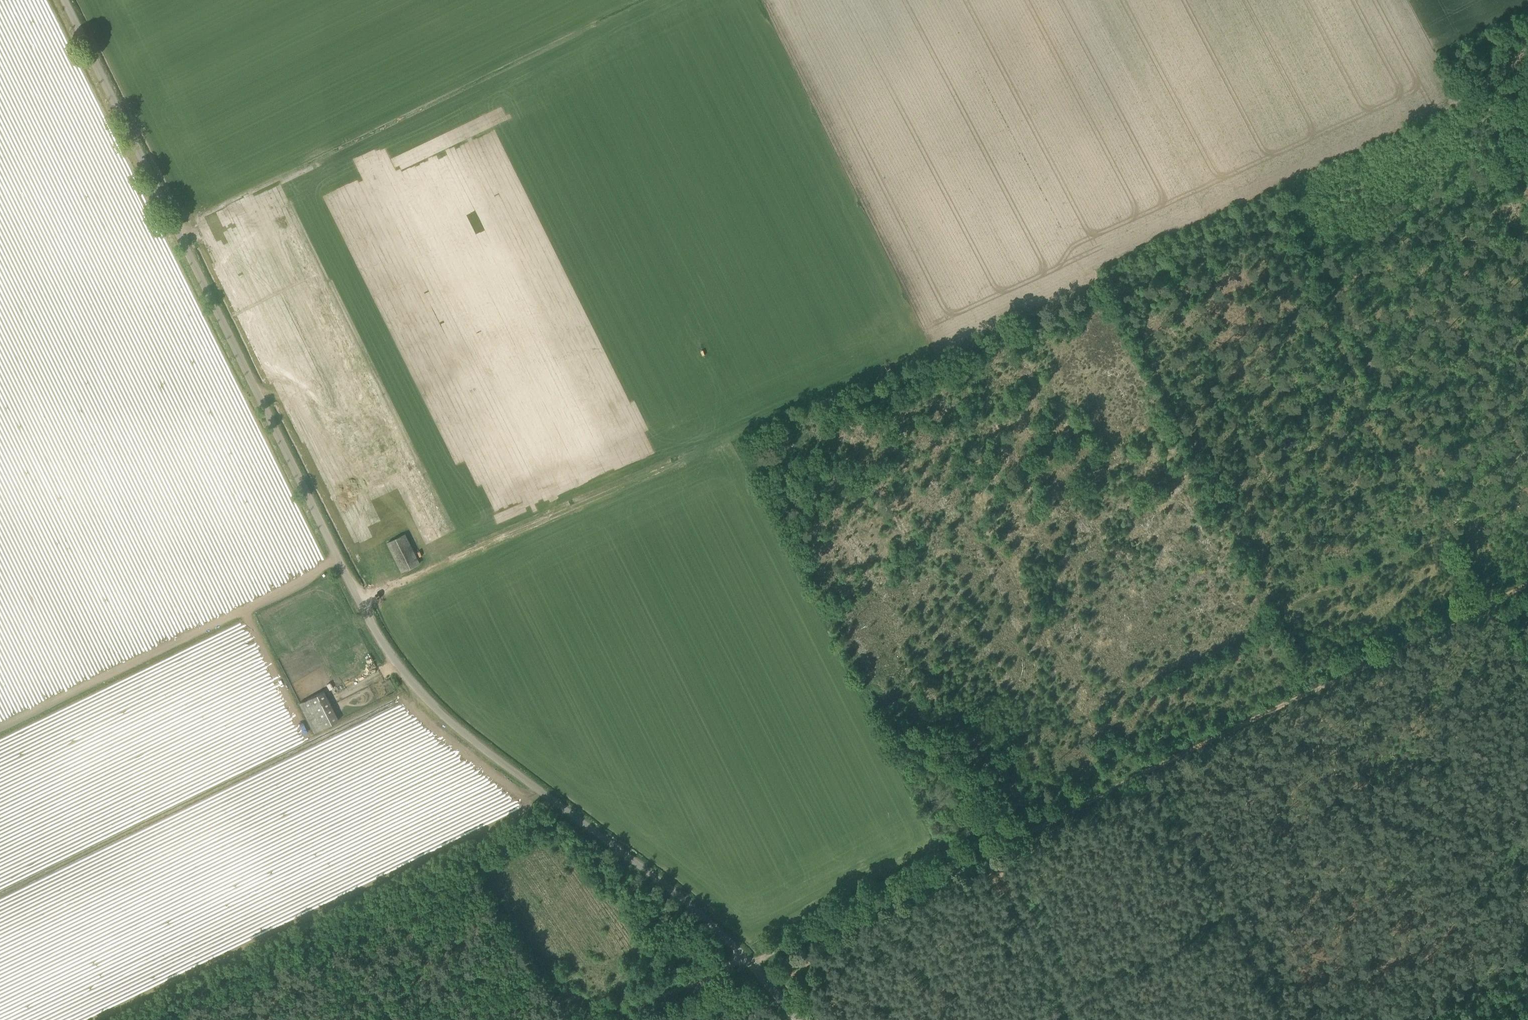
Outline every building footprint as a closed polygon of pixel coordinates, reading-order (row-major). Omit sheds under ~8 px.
[(384,541),(398,572),(418,564),(404,532),(384,541)] [(793,977),(813,964),(806,954),(787,967),(793,977)]
